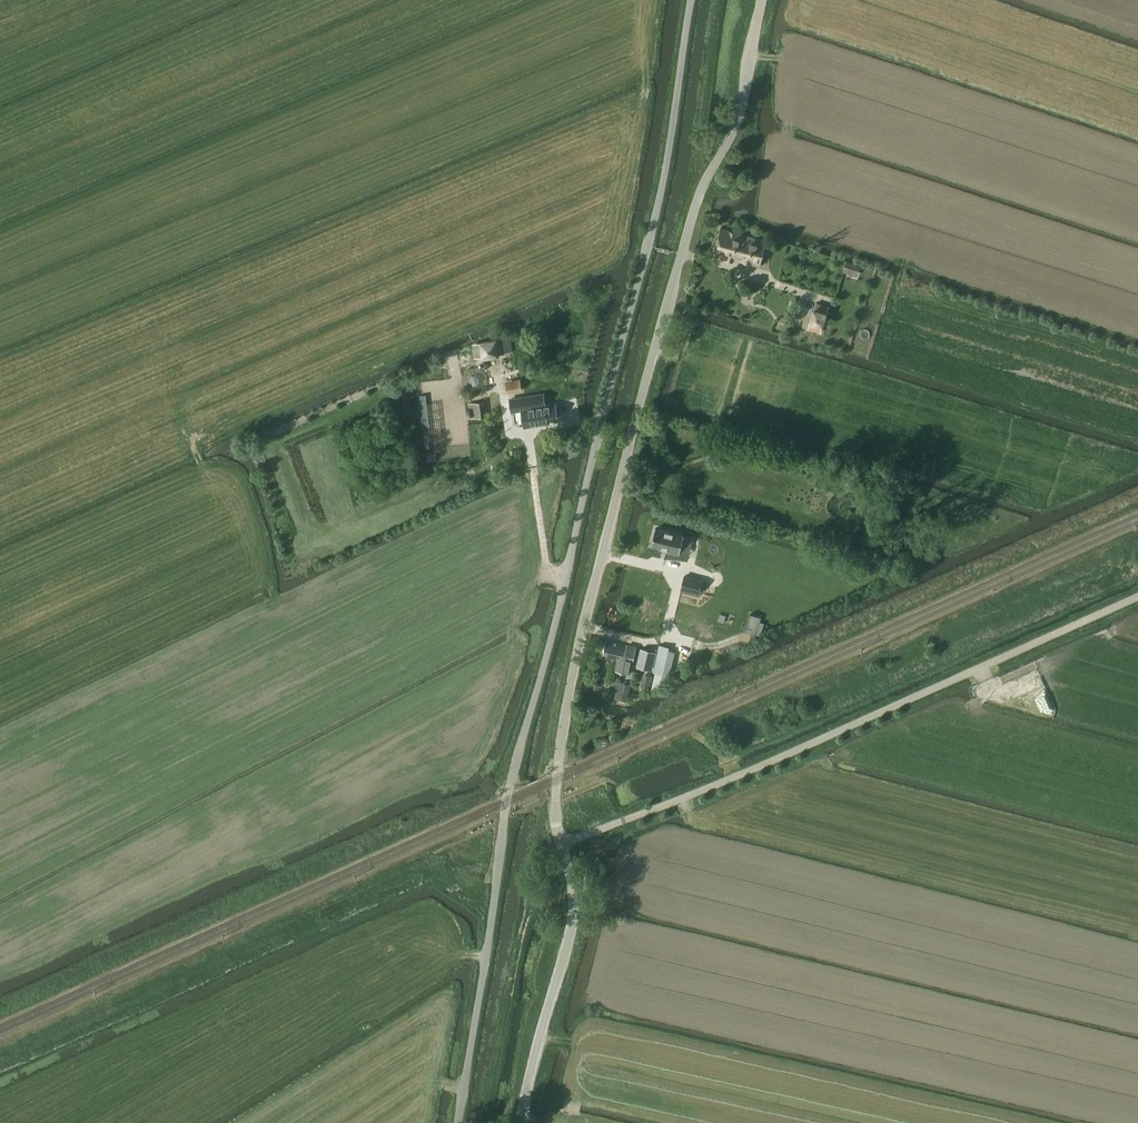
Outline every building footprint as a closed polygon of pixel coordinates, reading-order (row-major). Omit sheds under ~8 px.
[(760,266),(766,240),(721,228),(714,254),(760,266)] [(842,271),(856,276),(860,265),(846,260),(842,271)] [(813,308),(808,323),(809,323),(808,329),(821,333),(823,327),(824,327),(828,312),(827,312),(829,306),(816,302),(814,308),(813,308)] [(482,359),(500,357),(500,353),(507,352),(505,339),(497,340),(497,338),(479,340),(479,342),(473,343),(474,357),(482,356),(482,359)] [(520,379),(506,381),(508,392),(517,391),(521,390),(520,379)] [(543,397),(510,402),(512,414),(524,412),(528,412),(528,416),(530,425),(530,429),(541,427),(540,424),(557,421),(555,407),(545,408),(543,397)] [(485,401),(469,403),(471,418),(487,416),(485,401)] [(716,432),(712,449),(725,453),(729,436),(716,432)] [(360,456),(363,464),(370,461),(367,453),(360,456)] [(731,507),(713,502),(711,509),(729,515),(731,507)] [(666,552),(678,555),(683,535),(656,528),(651,545),(667,549),(666,552)] [(692,557),(695,537),(688,536),(685,555),(692,557)] [(684,576),(681,589),(700,594),(703,581),(684,576)] [(720,614),(718,620),(724,622),(726,616),(720,614)] [(750,637),(755,638),(761,617),(750,614),(745,631),(751,632),(750,637)] [(604,654),(618,657),(615,670),(629,673),(636,648),(607,640),(604,654)] [(660,645),(653,672),(663,674),(669,647),(660,645)] [(639,660),(638,663),(640,667),(652,670),(654,664),(656,653),(641,649),(639,660)] [(616,699),(627,701),(631,685),(620,682),(616,699)]
